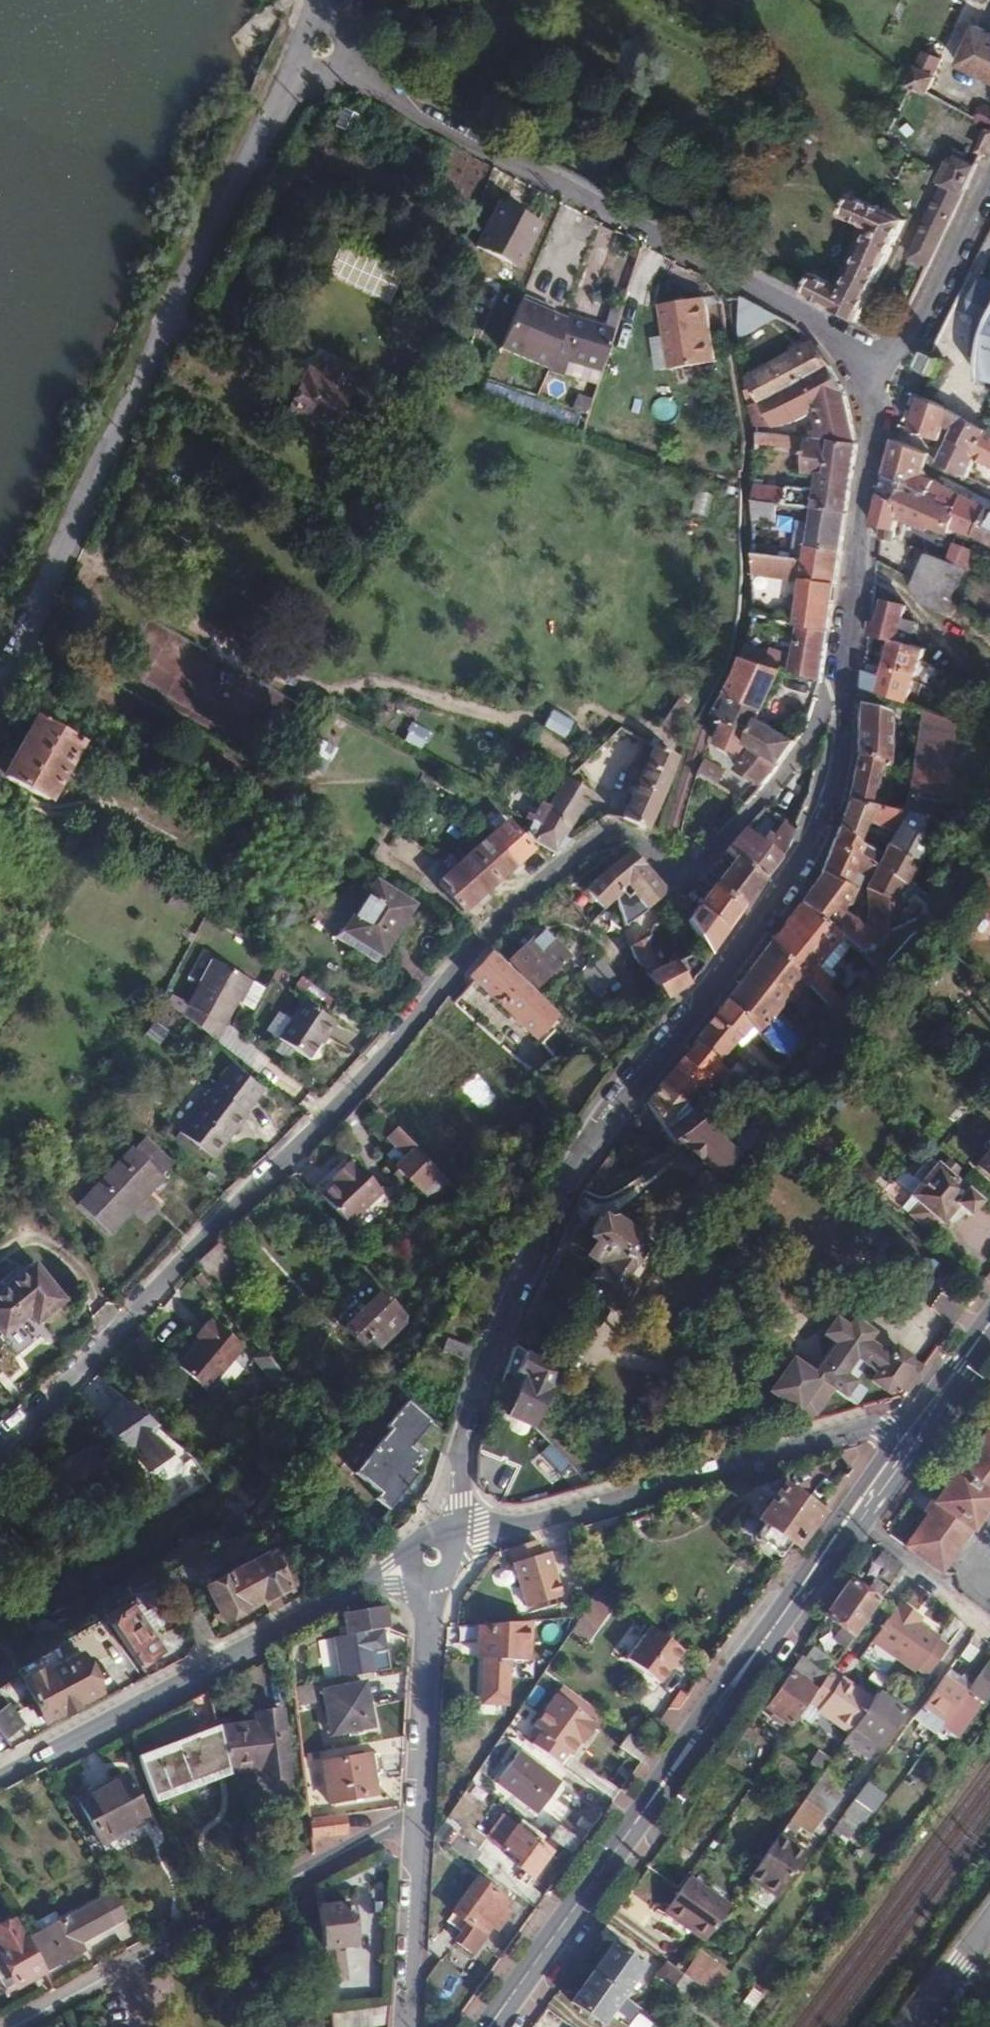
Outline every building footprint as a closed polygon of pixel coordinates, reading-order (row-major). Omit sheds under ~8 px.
[(976,26),(956,66),(961,68),(989,81),(989,34),(976,26)] [(926,54),(910,86),(926,93),(934,77),(931,76),(940,59),(926,54)] [(977,121),(989,128),(989,109),(984,107),(977,121)] [(909,256),(928,266),(959,201),(975,166),(956,156),(945,183),(932,210),(909,256)] [(814,274),(804,294),(857,322),(905,220),(851,195),(841,215),(862,225),(856,236),(865,242),(847,279),(839,275),(833,284),(814,274)] [(517,215),(520,210),(499,199),(478,245),(517,266),(537,225),(522,218),(517,215)] [(968,273),(953,302),(989,324),(989,284),(968,273)] [(499,284),(481,275),(471,298),(489,307),(499,284)] [(660,335),(667,369),(712,361),(700,296),(656,305),(660,335)] [(739,326),(741,339),(778,315),(741,296),(740,312),(739,326)] [(546,314),(519,301),(516,308),(543,320),(546,314)] [(543,320),(516,308),(499,349),(547,369),(552,357),(560,330),(547,325),(551,316),(546,314),(543,320)] [(565,321),(567,316),(565,315),(563,321),(560,330),(552,357),(561,332),(565,321)] [(563,321),(551,316),(547,325),(560,330),(563,321)] [(598,372),(598,371),(611,331),(567,316),(565,321),(561,332),(563,333),(555,358),(598,372)] [(563,333),(561,332),(552,357),(555,358),(563,333)] [(749,404),(827,364),(815,345),(758,374),(757,381),(746,386),(747,398),(749,404)] [(920,369),(934,377),(943,360),(929,352),(920,369)] [(313,385),(302,380),(289,404),(327,423),(354,369),(336,359),(331,369),(324,366),(320,371),(313,385)] [(819,439),(854,443),(845,393),(827,364),(749,404),(756,427),(800,424),(820,411),(824,428),(809,438),(819,439)] [(310,365),(302,380),(313,385),(320,371),(310,365)] [(941,404),(921,400),(912,431),(942,441),(947,426),(952,411),(941,404)] [(989,432),(960,416),(954,430),(948,443),(938,464),(968,474),(977,456),(989,432)] [(947,426),(942,441),(948,443),(954,430),(947,426)] [(989,432),(977,456),(989,464),(989,433),(989,432)] [(813,500),(844,509),(854,443),(819,439),(809,438),(798,436),(793,465),(817,472),(815,487),(813,500)] [(928,459),(895,439),(893,455),(924,470),(928,459)] [(924,470),(893,455),(891,465),(889,477),(911,490),(925,497),(946,510),(945,512),(960,520),(957,536),(977,544),(987,508),(958,493),(957,495),(935,483),(937,480),(929,476),(924,470)] [(779,491),(785,493),(788,480),(766,474),(766,469),(756,467),(755,484),(779,491)] [(911,490),(889,477),(886,495),(904,504),(911,490)] [(785,493),(813,500),(815,487),(788,480),(785,493)] [(755,484),(754,504),(776,509),(779,491),(755,484)] [(908,506),(904,521),(934,538),(937,533),(955,542),(957,536),(960,520),(945,512),(946,510),(925,497),(911,490),(904,504),(908,506)] [(887,530),(886,540),(899,543),(904,521),(908,506),(904,504),(886,495),(881,528),(887,530)] [(807,544),(838,550),(844,509),(813,500),(809,525),(797,523),(790,559),(804,561),(807,544)] [(977,544),(989,551),(989,510),(987,508),(977,544)] [(795,622),(801,623),(827,627),(836,566),(838,550),(807,544),(804,561),(790,559),(751,552),(751,575),(801,579),(795,622)] [(916,602),(935,610),(958,566),(921,547),(905,577),(916,602)] [(892,640),(898,642),(906,607),(885,603),(879,626),(871,623),(869,637),(891,643),(892,640)] [(781,669),(820,681),(820,679),(825,649),(827,627),(801,623),(793,666),(783,664),(781,669)] [(885,665),(915,680),(920,662),(923,649),(898,642),(892,640),(891,643),(885,665)] [(744,645),(741,657),(765,664),(769,654),(744,645)] [(716,710),(715,714),(726,723),(759,749),(779,764),(796,740),(759,719),(781,669),(765,664),(741,657),(739,664),(735,676),(718,705),(716,710)] [(865,672),(864,688),(910,702),(915,680),(885,665),(881,676),(865,672)] [(857,752),(849,801),(885,810),(887,798),(874,794),(877,764),(887,765),(889,748),(891,717),(888,711),(858,703),(858,721),(857,752)] [(914,797),(940,801),(952,803),(968,721),(931,709),(914,797)] [(37,719),(18,754),(14,761),(2,754),(0,758),(0,775),(47,800),(78,741),(37,719)] [(735,771),(761,785),(779,764),(759,749),(726,723),(719,746),(737,755),(734,760),(739,763),(735,771)] [(615,725),(598,744),(608,749),(619,736),(637,745),(641,738),(615,725)] [(707,729),(694,725),(683,759),(678,776),(668,809),(660,835),(658,841),(668,851),(673,834),(682,807),(707,729)] [(654,746),(621,819),(646,830),(677,757),(661,749),(664,743),(654,738),(651,743),(654,746)] [(5,748),(2,754),(14,761),(18,754),(5,748)] [(523,837),(554,854),(563,847),(572,841),(563,836),(590,790),(566,779),(540,827),(533,823),(536,819),(529,816),(526,820),(531,823),(523,837)] [(909,797),(904,816),(936,824),(940,801),(914,797),(909,797)] [(849,801),(841,827),(858,843),(867,826),(892,832),(886,849),(881,856),(875,866),(909,883),(912,885),(927,855),(943,826),(936,824),(904,816),(885,810),(849,801)] [(506,823),(439,885),(463,911),(529,850),(506,823)] [(841,827),(822,873),(857,891),(861,880),(868,863),(858,857),(863,848),(858,843),(841,827)] [(744,830),(725,852),(739,861),(767,879),(780,861),(782,858),(744,830)] [(868,863),(875,866),(881,856),(863,848),(858,857),(868,863)] [(585,891),(603,909),(613,899),(627,885),(648,909),(668,890),(629,849),(626,852),(585,891)] [(714,889),(744,910),(767,879),(739,861),(714,889)] [(876,933),(873,942),(883,948),(893,928),(912,919),(904,895),(909,883),(875,866),(868,863),(861,880),(872,883),(869,891),(877,895),(873,904),(876,933)] [(822,873),(802,904),(835,930),(843,912),(848,902),(853,905),(857,891),(822,873)] [(375,884),(340,943),(380,966),(413,908),(375,884)] [(627,885),(613,899),(625,930),(648,909),(627,885)] [(700,905),(729,931),(733,924),(744,910),(714,889),(700,905)] [(688,894),(677,907),(687,920),(697,908),(700,905),(688,894)] [(802,904),(769,944),(841,1013),(854,995),(871,984),(864,980),(852,986),(840,975),(834,979),(820,967),(834,951),(873,982),(888,972),(868,956),(841,935),(835,930),(802,904)] [(687,920),(712,955),(729,931),(700,905),(697,908),(687,920)] [(843,912),(835,930),(841,935),(868,956),(873,942),(876,933),(843,912)] [(535,934),(510,958),(537,985),(567,955),(555,939),(550,942),(543,934),(539,938),(535,934)] [(649,945),(664,965),(674,958),(659,938),(649,945)] [(753,966),(725,1001),(752,1026),(778,1050),(794,1058),(804,1046),(799,1041),(786,1030),(774,1019),(779,1014),(790,1000),(793,1003),(799,996),(812,1009),(816,1009),(824,1010),(835,1021),(841,1013),(769,944),(753,966)] [(469,975),(469,977),(534,1035),(555,1013),(490,952),(469,975)] [(599,956),(579,973),(595,994),(616,979),(599,956)] [(669,1003),(671,1002),(691,981),(674,958),(664,965),(649,975),(669,1003)] [(210,965),(172,1019),(204,1042),(242,988),(210,965)] [(692,1044),(716,1064),(752,1026),(725,1001),(712,1018),(692,1044)] [(332,1023),(301,1002),(277,1038),(307,1059),(332,1023)] [(833,1024),(835,1021),(824,1010),(816,1009),(833,1024)] [(774,1019),(786,1030),(790,1025),(779,1014),(774,1019)] [(692,1044),(663,1082),(688,1106),(722,1070),(716,1064),(692,1044)] [(229,1065),(176,1130),(211,1158),(243,1117),(241,1114),(260,1090),(229,1065)] [(647,1104),(681,1146),(688,1140),(686,1138),(703,1120),(688,1106),(663,1082),(652,1096),(647,1104)] [(404,1157),(394,1166),(421,1191),(442,1170),(377,1109),(366,1121),(404,1157)] [(686,1138),(688,1140),(725,1178),(744,1158),(733,1147),(703,1120),(686,1138)] [(959,1141),(952,1149),(967,1162),(974,1154),(959,1141)] [(144,1142),(134,1153),(160,1178),(171,1167),(144,1142)] [(79,1206),(107,1232),(132,1205),(136,1209),(163,1181),(160,1178),(134,1153),(130,1150),(79,1206)] [(614,1151),(598,1174),(610,1181),(616,1173),(632,1167),(614,1151)] [(933,1162),(908,1189),(944,1222),(970,1192),(933,1162)] [(442,1170),(421,1191),(435,1204),(456,1183),(442,1170)] [(132,1205),(107,1232),(110,1235),(136,1209),(132,1205)] [(600,1243),(592,1257),(606,1267),(591,1289),(620,1309),(636,1284),(627,1278),(630,1272),(634,1276),(637,1272),(635,1270),(647,1251),(642,1248),(641,1240),(618,1224),(610,1225),(605,1221),(593,1239),(600,1243)] [(584,1252),(592,1257),(600,1243),(593,1239),(584,1252)] [(216,1246),(194,1266),(215,1290),(237,1270),(216,1246)] [(0,1278),(0,1330),(2,1332),(27,1312),(34,1320),(59,1298),(31,1265),(8,1285),(1,1277),(0,1278)] [(383,1288),(347,1323),(364,1340),(372,1333),(383,1343),(407,1321),(409,1313),(383,1288)] [(868,1368),(880,1351),(867,1342),(873,1334),(853,1321),(847,1329),(835,1320),(823,1337),(836,1345),(814,1377),(792,1361),(769,1395),(806,1420),(816,1417),(834,1391),(855,1406),(866,1391),(854,1383),(865,1366),(868,1368)] [(202,1341),(180,1368),(210,1392),(246,1347),(217,1323),(215,1326),(208,1321),(196,1335),(202,1341)] [(446,1352),(469,1361),(474,1346),(453,1337),(446,1352)] [(898,1385),(907,1390),(923,1367),(895,1347),(888,1357),(880,1351),(868,1368),(877,1374),(873,1380),(887,1391),(895,1388),(898,1385)] [(286,1387),(295,1379),(282,1365),(268,1349),(258,1357),(286,1387)] [(508,1415),(536,1429),(561,1374),(529,1353),(520,1372),(527,1375),(508,1415)] [(940,1572),(989,1501),(989,1431),(989,1430),(980,1442),(904,1546),(940,1572)] [(36,1467),(21,1475),(38,1506),(54,1498),(61,1512),(110,1484),(90,1449),(63,1463),(59,1460),(40,1471),(36,1467)] [(791,1543),(796,1546),(819,1514),(783,1489),(760,1521),(764,1525),(756,1535),(756,1542),(777,1556),(783,1555),(791,1543)] [(533,1540),(504,1549),(522,1607),(556,1597),(543,1553),(537,1554),(533,1540)] [(229,1577),(210,1587),(228,1622),(250,1611),(249,1608),(265,1599),(267,1603),(295,1589),(296,1582),(283,1555),(275,1551),(264,1557),(265,1558),(252,1566),(251,1563),(248,1564),(250,1567),(233,1577),(231,1574),(228,1575),(229,1577)] [(891,1582),(898,1572),(902,1565),(883,1551),(872,1568),(891,1582)] [(599,1589),(604,1593),(615,1579),(609,1575),(604,1582),(599,1589)] [(865,1591),(852,1582),(838,1601),(863,1619),(881,1592),(883,1593),(886,1589),(874,1580),(865,1591)] [(604,1593),(599,1589),(592,1600),(589,1604),(581,1617),(595,1628),(609,1611),(599,1604),(606,1595),(604,1593)] [(901,1598),(873,1638),(919,1671),(920,1668),(931,1675),(952,1645),(942,1638),(944,1636),(921,1620),(917,1616),(919,1611),(901,1598)] [(838,1601),(826,1618),(841,1630),(835,1638),(840,1642),(834,1650),(840,1654),(863,1619),(838,1601)] [(120,1602),(101,1615),(114,1633),(138,1667),(160,1652),(127,1608),(125,1609),(120,1602)] [(343,1679),(378,1672),(372,1634),(390,1631),(387,1608),(345,1615),(348,1637),(337,1639),(343,1679)] [(530,1625),(530,1621),(498,1624),(478,1625),(476,1643),(485,1644),(484,1659),(481,1703),(505,1704),(508,1665),(503,1666),(503,1648),(523,1646),(524,1625),(530,1625)] [(528,1658),(530,1625),(524,1625),(523,1646),(503,1648),(503,1666),(508,1665),(508,1660),(524,1660),(524,1658),(528,1658)] [(683,1653),(650,1628),(626,1660),(659,1685),(683,1653)] [(485,1644),(476,1643),(475,1658),(484,1659),(485,1644)] [(99,1691),(74,1645),(42,1662),(45,1668),(23,1681),(33,1701),(29,1703),(33,1712),(37,1710),(43,1723),(99,1691)] [(814,1648),(806,1659),(826,1674),(830,1669),(834,1663),(814,1648)] [(806,1659),(804,1658),(768,1707),(792,1725),(809,1700),(826,1674),(806,1659)] [(981,1674),(970,1688),(956,1707),(944,1724),(958,1734),(974,1712),(972,1710),(979,1700),(984,1702),(989,1694),(989,1661),(981,1674)] [(915,1719),(937,1734),(944,1724),(956,1707),(970,1688),(949,1672),(915,1719)] [(829,1673),(810,1701),(822,1710),(820,1713),(852,1734),(876,1700),(845,1678),(843,1682),(829,1673)] [(293,1684),(296,1706),(317,1703),(314,1681),(293,1684)] [(364,1683),(325,1690),(332,1734),(372,1727),(364,1683)] [(603,1714),(572,1691),(564,1703),(595,1725),(603,1714)] [(906,1710),(881,1692),(876,1700),(852,1734),(848,1739),(873,1757),(906,1710)] [(175,1742),(140,1756),(156,1799),(230,1769),(220,1730),(219,1725),(203,1731),(191,1700),(166,1714),(175,1742)] [(5,1741),(24,1725),(7,1705),(4,1707),(1,1703),(0,1705),(0,1735),(5,1741)] [(542,1733),(534,1745),(560,1765),(567,1755),(570,1756),(571,1755),(581,1742),(584,1744),(597,1726),(595,1725),(564,1703),(543,1731),(542,1733)] [(230,1769),(231,1773),(264,1769),(265,1780),(291,1778),(284,1712),(257,1715),(258,1725),(220,1730),(230,1769)] [(652,1747),(664,1730),(651,1721),(640,1737),(652,1747)] [(516,1731),(508,1743),(519,1751),(562,1782),(569,1771),(560,1765),(534,1745),(516,1731)] [(639,1765),(650,1750),(631,1736),(620,1750),(639,1765)] [(500,1737),(470,1781),(478,1787),(508,1743),(500,1737)] [(562,1782),(519,1751),(501,1778),(517,1790),(525,1780),(551,1798),(562,1782)] [(377,1754),(323,1764),(329,1799),(382,1789),(377,1754)] [(825,1771),(821,1777),(830,1784),(815,1804),(826,1812),(831,1815),(842,1800),(838,1796),(850,1779),(830,1764),(825,1771)] [(156,1799),(158,1805),(231,1775),(231,1773),(230,1769),(156,1799)] [(124,1776),(79,1799),(102,1844),(147,1820),(124,1776)] [(811,1791),(806,1798),(815,1804),(830,1784),(821,1777),(811,1791)] [(887,1793),(870,1781),(857,1799),(872,1809),(874,1810),(887,1793)] [(815,1804),(806,1798),(791,1820),(811,1833),(826,1812),(815,1804)] [(857,1799),(834,1831),(846,1838),(859,1820),(862,1822),(872,1809),(857,1799)] [(345,1834),(342,1816),(310,1821),(312,1839),(345,1834)] [(516,1826),(502,1846),(521,1860),(516,1866),(532,1878),(551,1852),(516,1826)] [(560,1827),(551,1840),(564,1849),(573,1856),(583,1843),(560,1827)] [(781,1834),(761,1862),(789,1882),(809,1854),(781,1834)] [(558,1857),(568,1864),(573,1856),(564,1849),(558,1857)] [(690,1877),(681,1890),(664,1913),(705,1943),(711,1935),(730,1907),(690,1877)] [(479,1880),(454,1915),(467,1924),(455,1941),(473,1954),(493,1927),(497,1929),(509,1912),(505,1909),(510,1902),(479,1880)] [(26,1941),(43,1971),(63,1960),(83,1949),(81,1945),(129,1919),(115,1893),(26,1941)] [(350,1902),(319,1906),(324,1946),(328,1982),(343,1980),(345,1980),(341,1944),(354,1943),(350,1902)] [(43,1971),(26,1941),(20,1931),(12,1917),(5,1920),(6,1922),(0,1925),(0,1982),(5,1990),(14,1985),(17,1985),(43,1971)] [(593,1974),(623,1996),(644,1966),(614,1945),(593,1974)] [(713,1960),(700,1951),(684,1973),(696,1982),(697,1983),(713,1960)] [(731,1973),(713,1960),(697,1983),(715,1995),(731,1973)] [(674,1987),(684,1973),(667,1961),(657,1976),(674,1987)] [(602,2025),(623,1996),(593,1974),(572,2003),(602,2025)] [(328,1982),(329,1995),(345,1993),(343,1980),(328,1982)] [(388,2026),(389,2006),(331,2013),(332,2026),(381,2026),(388,2026)] [(67,2015),(54,2022),(57,2026),(73,2026),(67,2015)]
